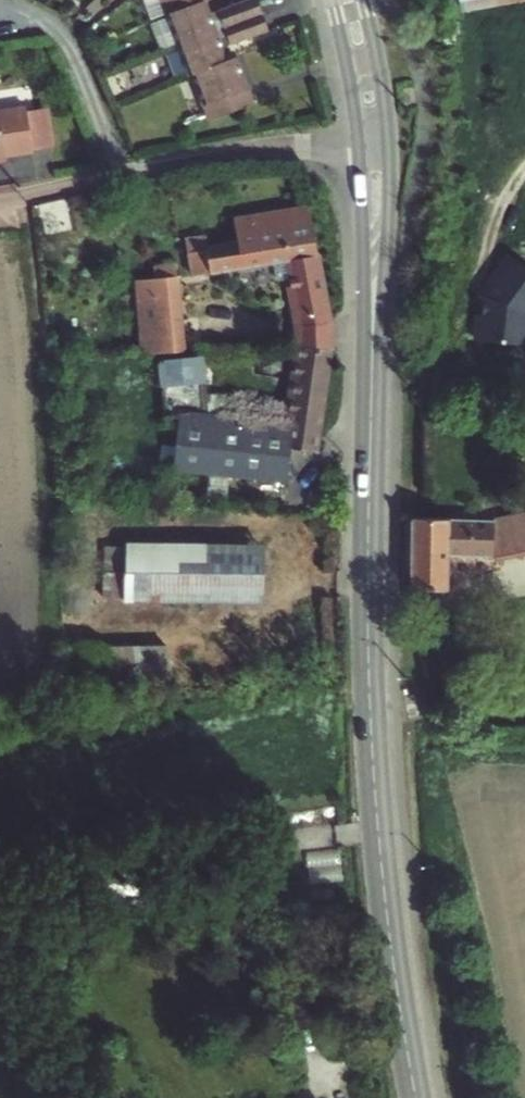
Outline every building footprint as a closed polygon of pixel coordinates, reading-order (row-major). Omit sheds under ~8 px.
[(167,15),(178,45),(189,73),(192,72),(210,120),(255,103),(237,55),(227,58),(223,47),(219,38),(227,35),(230,44),(267,30),(261,13),(256,0),(243,0),(217,9),(221,19),(213,22),(209,12),(205,0),(161,0),(167,15)] [(221,19),(217,9),(209,12),(213,22),(221,19)] [(219,38),(223,47),(230,44),(227,35),(219,38)] [(5,159),(5,154),(32,150),(32,147),(26,109),(25,105),(0,109),(0,159),(5,159)] [(26,109),(32,147),(50,144),(44,106),(26,109)] [(184,238),(190,277),(274,261),(277,279),(289,277),(297,324),(327,319),(312,227),(309,227),(305,205),(231,218),(235,241),(207,245),(206,234),(184,238)] [(483,335),(524,341),(524,260),(496,256),(483,335)] [(154,282),(160,355),(183,353),(177,278),(154,282)] [(327,319),(297,324),(298,346),(328,350),(327,319)] [(238,402),(236,423),(231,468),(288,474),(290,447),(316,450),(321,414),(328,350),(298,346),(297,346),(289,406),(238,402)] [(183,353),(160,355),(162,372),(185,370),(183,353)] [(172,462),(212,466),(218,420),(207,420),(203,369),(185,370),(162,372),(165,417),(178,416),(172,462)] [(236,423),(218,420),(212,466),(231,468),(236,423)] [(492,457),(491,467),(504,467),(504,458),(492,457)] [(490,527),(391,527),(392,596),(429,595),(429,561),(490,559),(490,527)] [(122,602),(262,604),(262,542),(124,539),(124,545),(122,597),(122,602)] [(122,597),(124,545),(102,545),(101,597),(122,597)] [(168,638),(77,647),(82,688),(173,679),(168,638)]
